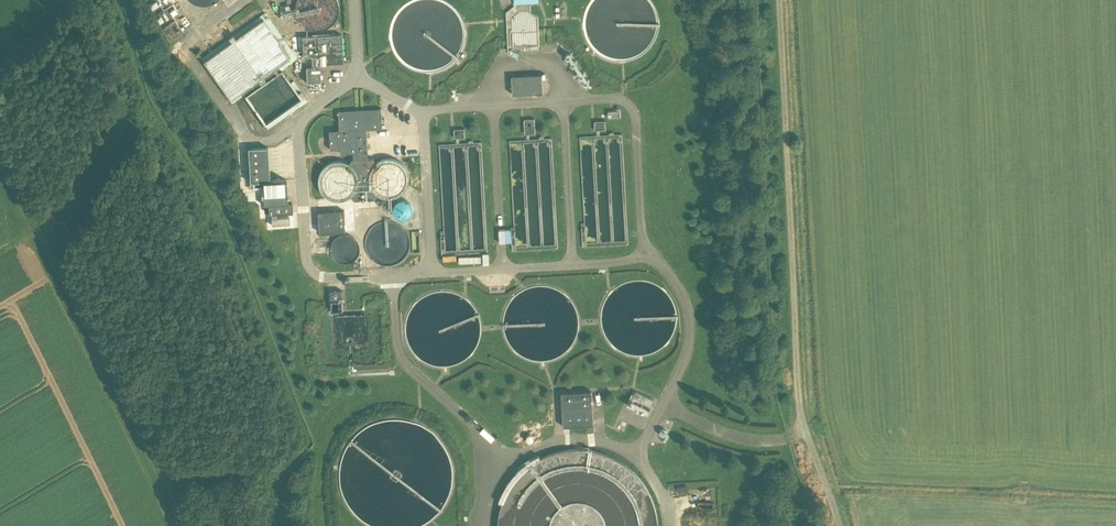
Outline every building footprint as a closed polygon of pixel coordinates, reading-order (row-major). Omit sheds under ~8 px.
[(150,11),(159,5),(156,1),(147,7),(150,11)] [(172,3),(154,16),(159,23),(178,10),(172,3)] [(169,40),(182,30),(175,20),(162,29),(169,40)] [(264,22),(210,62),(238,100),(246,94),(266,121),(300,96),(279,68),(291,59),(264,22)] [(343,62),(342,34),(302,36),(303,56),(312,55),(312,63),(312,67),(306,67),(307,82),(321,81),(320,64),(343,62)] [(513,95),(543,93),(542,74),(511,76),(513,95)] [(352,159),(349,163),(352,167),(354,171),(356,174),(356,178),(357,182),(356,187),(354,191),(351,196),(354,200),(376,199),(379,194),(376,192),(373,189),(370,185),(369,180),(369,176),(370,171),(371,168),(374,164),(377,162),(374,158),(369,158),(367,129),(383,128),(381,108),(339,110),(340,130),(330,131),(331,149),(341,149),(341,153),(357,152),(357,159),(352,159)] [(269,180),(267,147),(248,148),(250,181),(262,180),(264,205),(268,204),(269,213),(292,212),(292,202),(288,203),(286,179),(269,180)] [(384,172),(391,179),(398,173),(390,166),(384,172)] [(337,180),(345,179),(344,171),(336,172),(337,180)] [(413,211),(414,207),(414,205),(413,203),(411,200),(408,198),(405,198),(402,199),(400,199),(398,201),(396,204),(396,207),(396,210),(398,212),(400,215),(402,215),(404,216),(406,216),(408,215),(411,213),(413,211)] [(320,232),(346,230),(345,210),(318,212),(320,232)] [(331,311),(343,310),(342,290),(330,291),(331,311)] [(563,426),(593,424),(591,391),(561,392),(563,426)] [(649,415),(655,400),(636,392),(630,406),(649,415)] [(533,429),(527,433),(532,442),(538,439),(533,429)]
